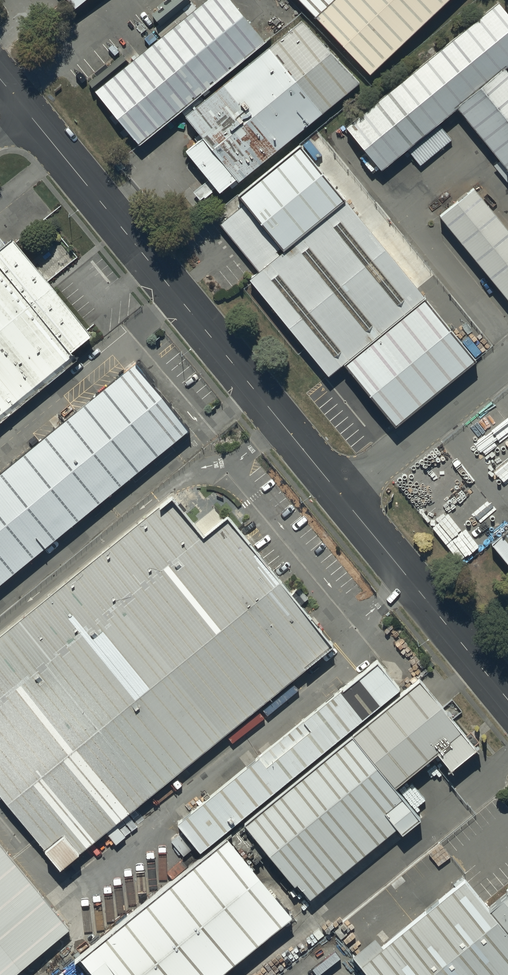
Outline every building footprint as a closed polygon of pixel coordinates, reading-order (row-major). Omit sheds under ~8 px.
[(76,13),(92,0),(66,0),(76,13)] [(234,0),(191,0),(90,81),(134,135),(261,33),(234,0)] [(364,63),(432,0),(306,0),(364,63)] [(505,0),(488,0),(344,115),(382,163),(459,101),(507,63),(507,62),(507,4),(505,0)] [(361,85),(308,18),(188,114),(205,135),(190,147),(226,193),(361,85)] [(507,63),(459,101),(507,162),(507,64),(507,63)] [(468,177),(433,205),(506,295),(507,293),(507,227),(468,177)] [(419,290),(339,191),(246,265),(325,364),(419,290)] [(109,353),(19,237),(0,252),(0,438),(109,353)] [(130,357),(0,459),(0,571),(185,426),(130,357)] [(222,503),(197,523),(172,492),(0,627),(0,792),(49,854),(327,636),(222,503)] [(482,532),(507,565),(507,512),(482,532)] [(171,811),(193,838),(394,680),(373,653),(171,811)] [(452,721),(410,668),(237,804),(305,890),(413,806),(387,773),(452,721)] [(223,820),(72,938),(100,974),(196,974),(288,903),(223,820)] [(0,839),(0,962),(60,915),(0,839)] [(507,957),(507,926),(483,894),(460,866),(353,950),(372,974),(485,974),(507,957)] [(507,926),(507,875),(483,894),(507,926)]
